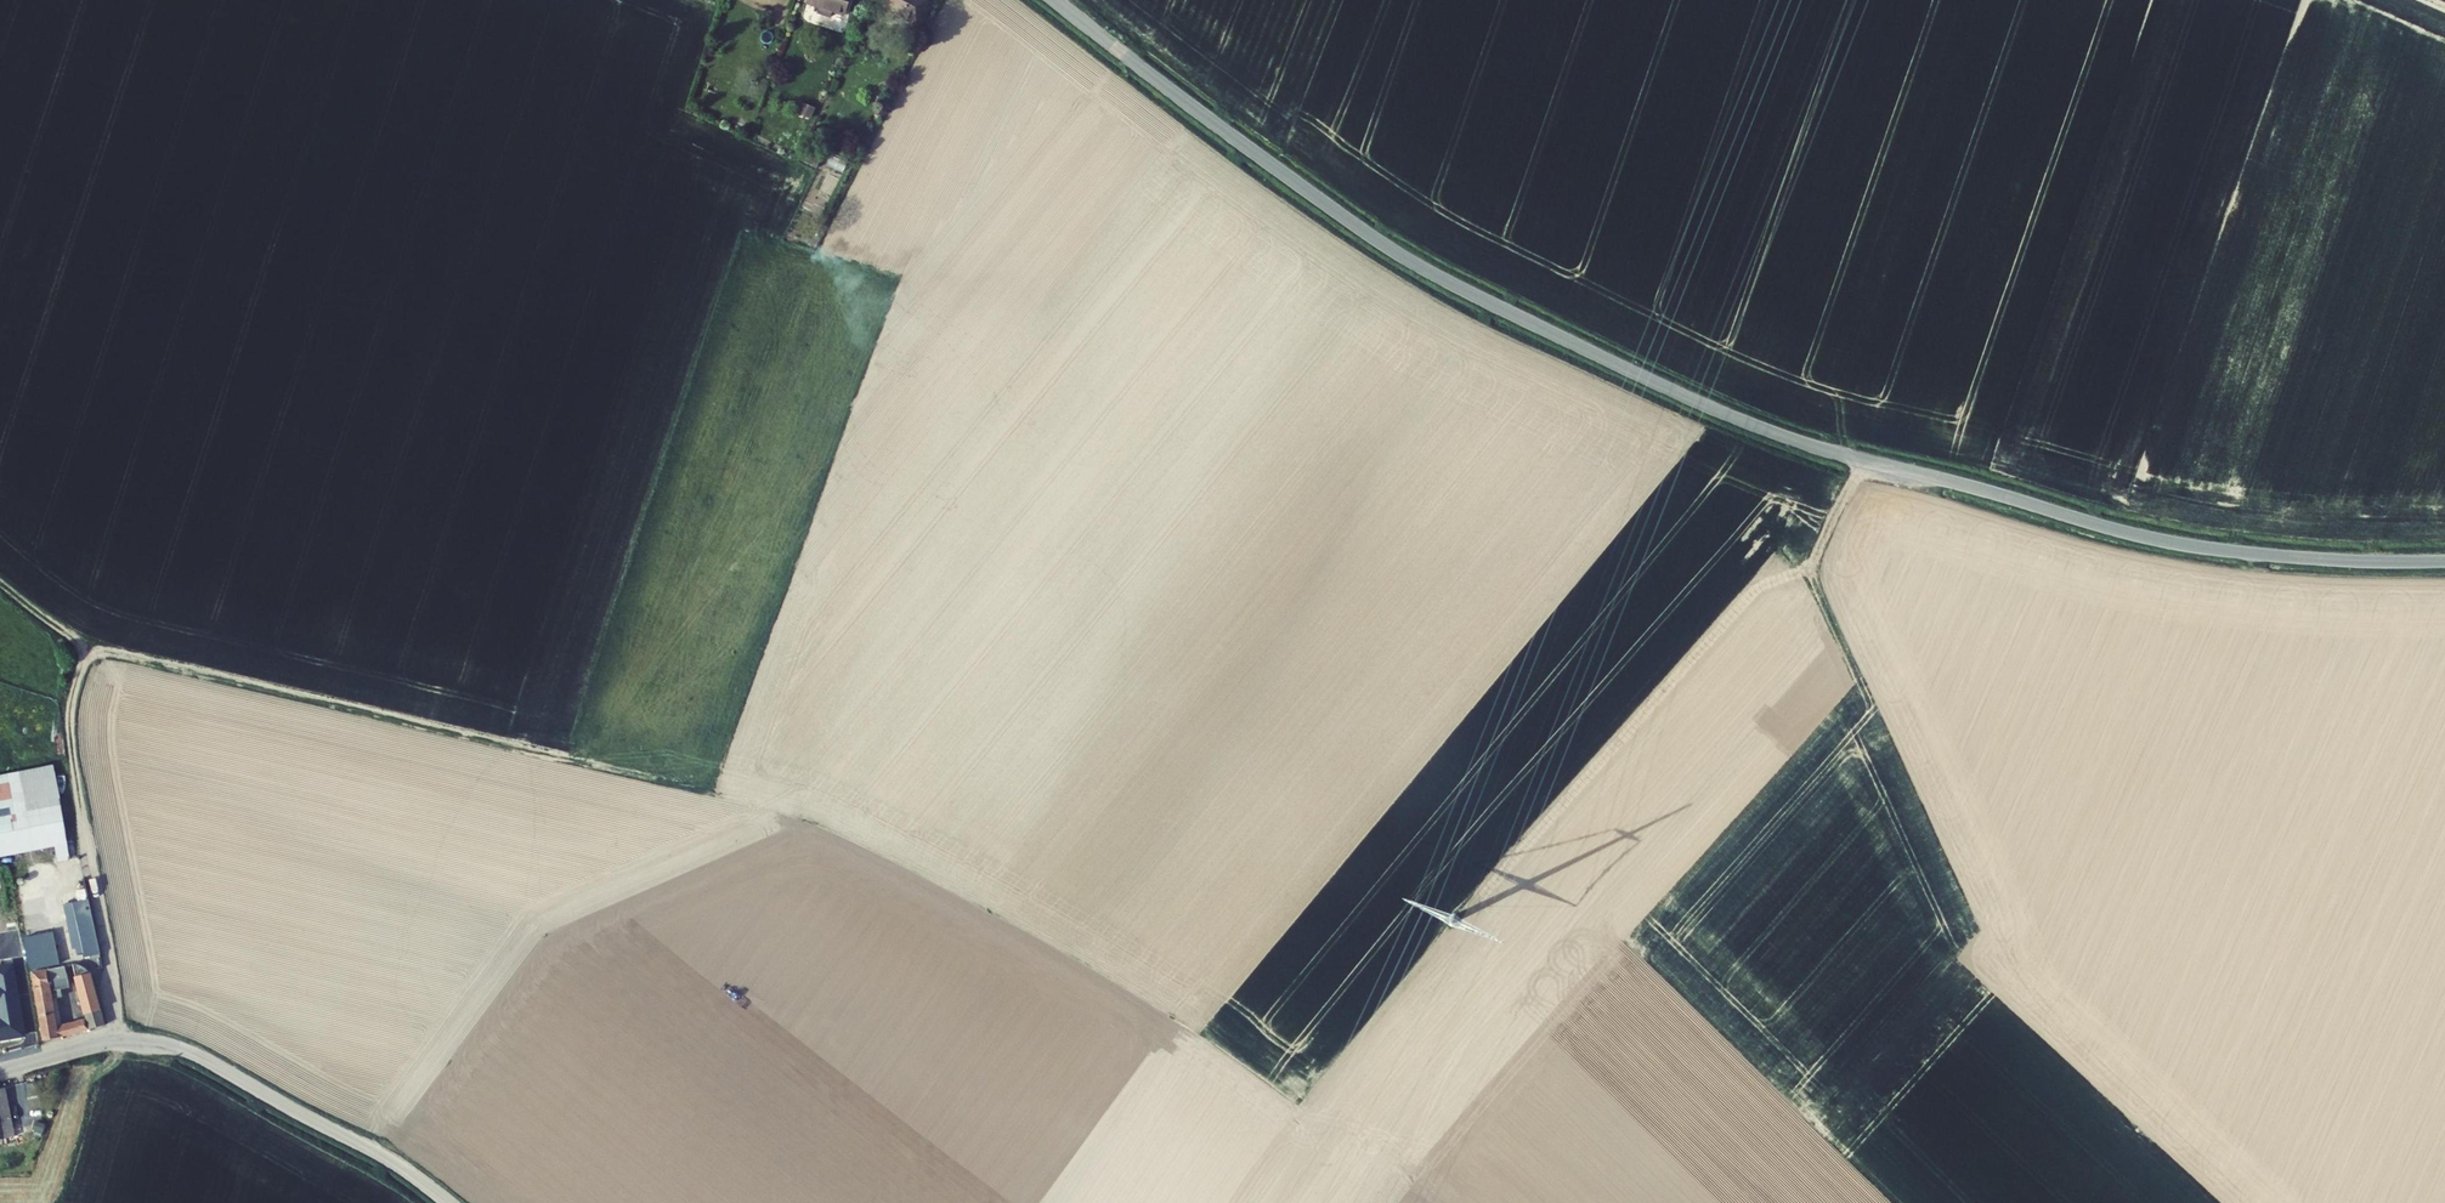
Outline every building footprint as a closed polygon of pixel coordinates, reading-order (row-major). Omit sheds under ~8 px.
[(855,0),(820,0),(826,2),(823,9),(836,13),(839,6),(851,10),(855,0)] [(890,1),(924,18),(934,0),(890,0),(890,1)] [(802,102),(798,112),(812,117),(815,107),(802,102)] [(807,159),(823,165),(830,149),(814,143),(807,159)] [(65,819),(53,765),(0,775),(0,831),(65,819)] [(65,819),(26,827),(0,831),(0,858),(55,848),(57,863),(72,858),(65,819)] [(103,957),(90,903),(83,905),(82,899),(73,901),(74,907),(67,908),(77,953),(80,952),(82,957),(87,956),(88,960),(103,957)] [(61,967),(56,935),(29,940),(33,968),(37,967),(38,971),(61,967)] [(66,969),(34,975),(46,1040),(105,1029),(94,969),(78,972),(86,1020),(58,1025),(52,992),(69,989),(66,969)] [(3,1085),(0,1085),(0,1138),(11,1136),(3,1085)]
